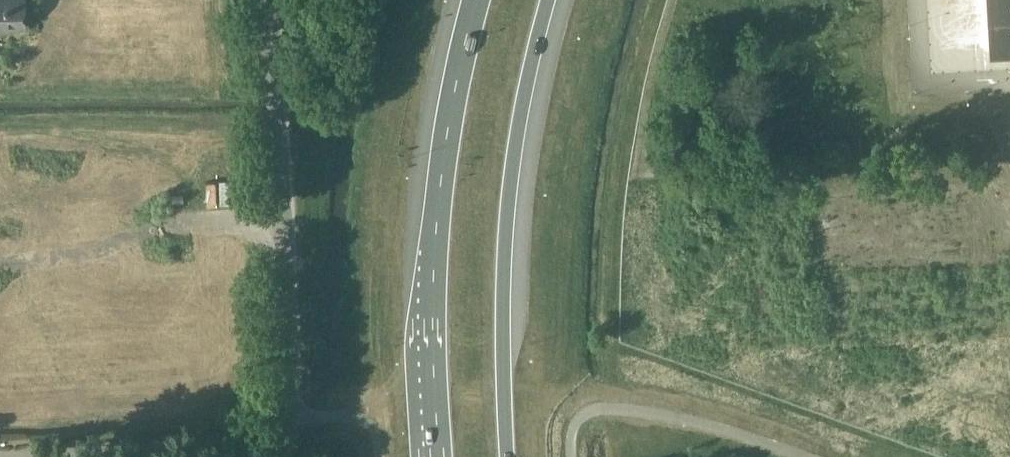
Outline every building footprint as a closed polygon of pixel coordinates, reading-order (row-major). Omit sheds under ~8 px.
[(26,27),(26,0),(0,0),(0,27),(26,27)] [(992,60),(1009,59),(1009,0),(989,0),(992,60)]
